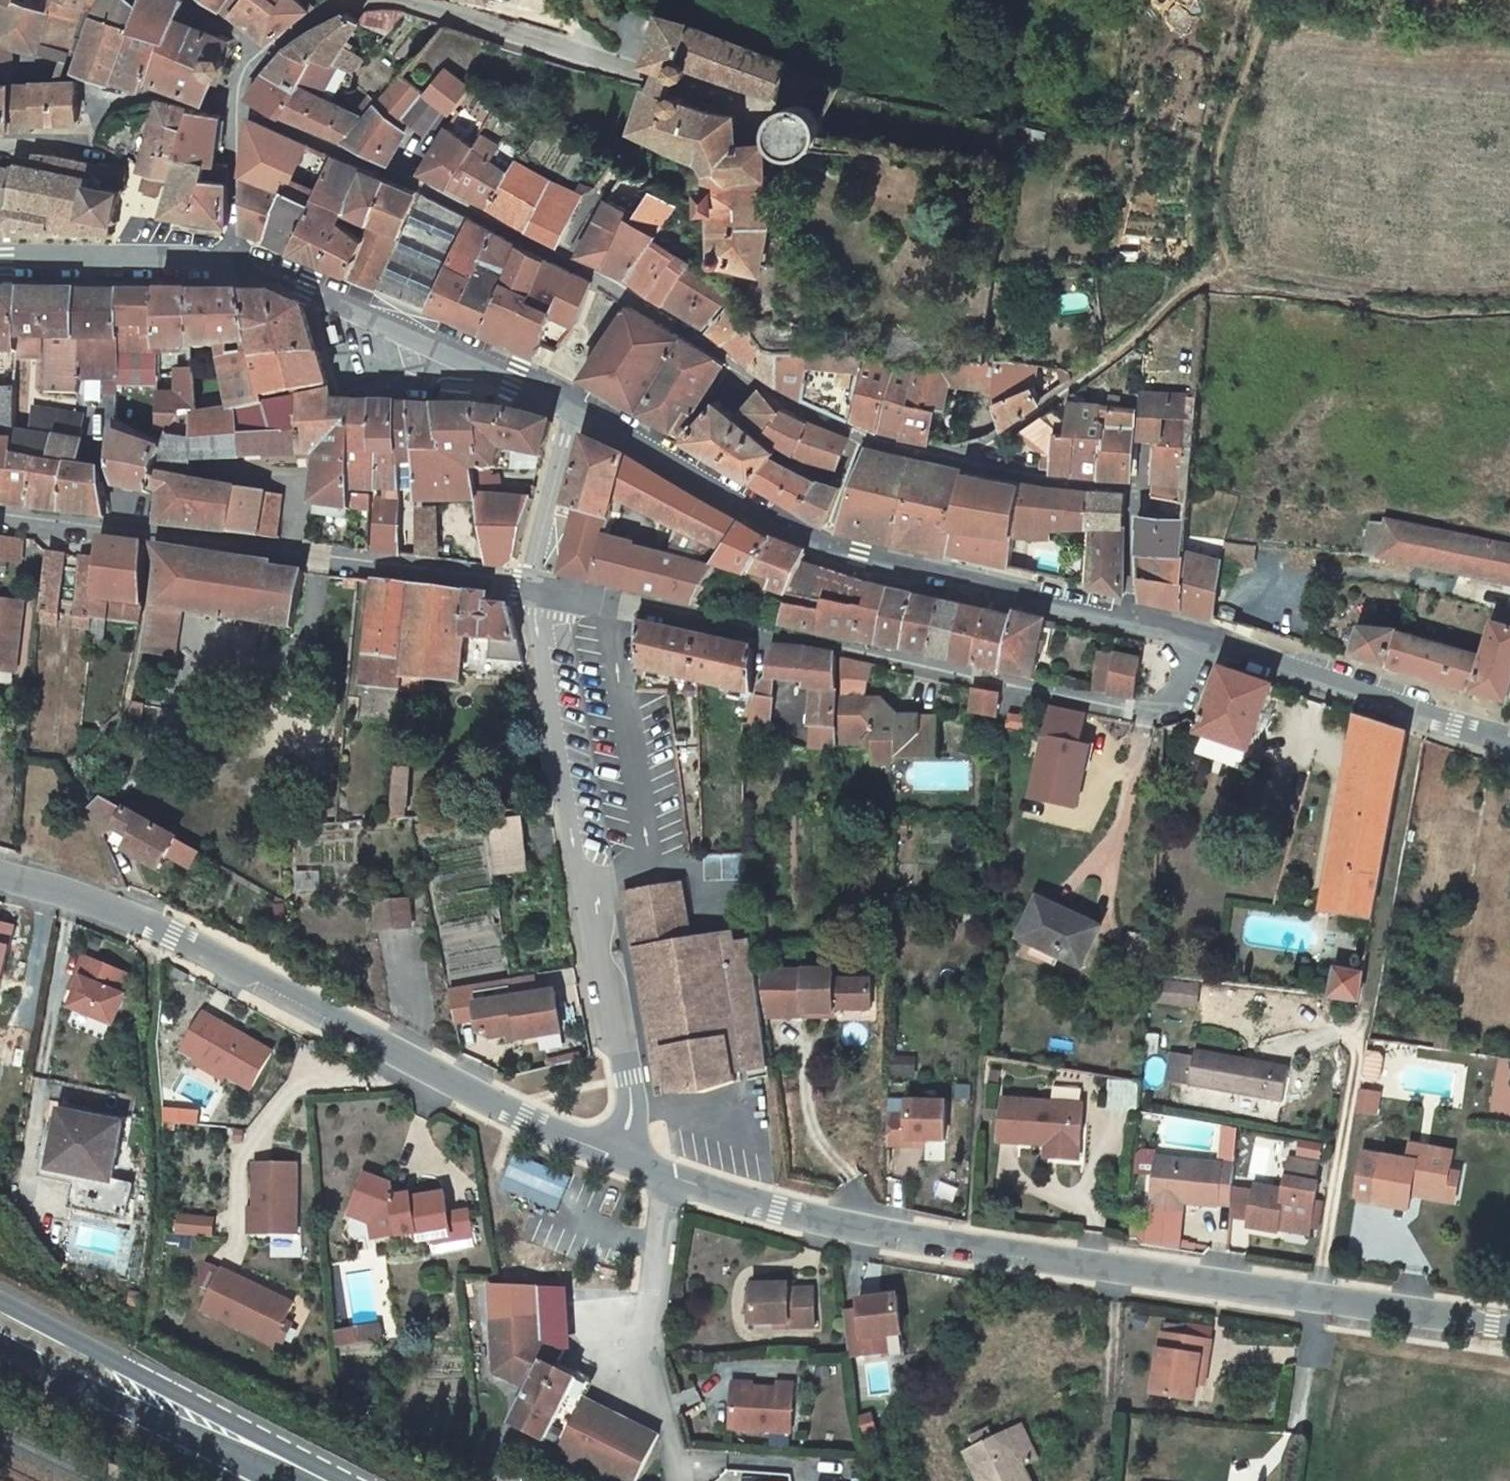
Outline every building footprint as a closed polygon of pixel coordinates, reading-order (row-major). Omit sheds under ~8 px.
[(7,0),(4,0),(0,15),(0,83),(14,83),(12,45),(17,46),(27,3),(17,0),(15,0),(14,3),(7,0)] [(63,0),(52,0),(49,10),(50,10),(42,43),(68,53),(76,29),(82,11),(83,6),(63,0)] [(83,6),(84,4),(86,5),(95,9),(99,0),(63,0),(83,6)] [(95,14),(131,25),(138,4),(133,0),(99,0),(95,9),(96,9),(97,10),(95,14)] [(140,6),(133,26),(169,37),(175,20),(177,20),(184,0),(142,0),(140,6)] [(224,2),(233,10),(235,12),(244,0),(220,0),(224,2)] [(301,0),(286,0),(283,4),(278,0),(244,0),(235,12),(248,22),(271,40),(291,24),(311,9),(306,5),(301,0)] [(27,3),(17,46),(39,52),(42,43),(50,10),(49,10),(27,3)] [(367,13),(359,21),(360,22),(387,34),(404,12),(390,10),(383,9),(377,10),(366,11),(367,13)] [(660,12),(659,14),(649,45),(650,46),(646,63),(666,70),(666,72),(675,74),(682,76),(689,74),(690,66),(695,68),(767,95),(768,95),(772,97),(776,98),(785,106),(789,104),(793,103),(796,102),(799,102),(803,103),(807,104),(809,105),(812,106),(815,108),(818,111),(820,113),(822,116),(824,122),(839,85),(788,62),(774,57),(660,12)] [(299,39),(288,48),(313,59),(316,56),(337,65),(357,73),(366,60),(365,60),(350,50),(353,45),(348,42),(360,22),(359,21),(347,13),(346,13),(315,29),(299,39)] [(86,40),(77,68),(110,80),(112,81),(131,25),(95,14),(92,23),(86,40)] [(177,20),(175,20),(169,37),(165,49),(166,50),(182,56),(184,56),(196,27),(177,20)] [(131,25),(112,81),(114,81),(144,89),(146,78),(152,81),(164,49),(165,49),(169,37),(133,26),(131,25)] [(164,49),(152,81),(168,86),(205,99),(208,98),(212,80),(215,74),(223,71),(224,71),(227,63),(226,64),(234,49),(229,47),(233,38),(220,34),(219,36),(196,27),(184,56),(182,56),(166,50),(165,49),(164,49)] [(42,43),(39,52),(66,61),(68,53),(42,43)] [(269,70),(267,73),(298,89),(313,59),(288,48),(281,56),(277,53),(269,60),(273,64),(269,70)] [(316,56),(313,59),(298,89),(284,112),(302,121),(328,131),(329,131),(344,107),(335,102),(334,102),(321,95),(332,74),(337,65),(316,56)] [(370,96),(378,103),(402,77),(382,61),(381,62),(360,89),(370,96)] [(260,83),(250,96),(283,111),(284,112),(298,89),(267,73),(269,70),(264,66),(258,73),(254,80),(255,80),(260,83)] [(450,68),(430,93),(446,105),(454,112),(473,85),(450,68)] [(675,74),(666,72),(662,83),(665,84),(670,86),(671,87),(675,74)] [(365,120),(347,140),(373,152),(391,160),(401,142),(394,138),(398,130),(408,116),(427,132),(446,105),(430,93),(405,73),(402,77),(378,103),(378,104),(376,106),(369,115),(365,120)] [(346,80),(332,74),(321,95),(334,102),(346,80)] [(32,82),(37,121),(78,120),(77,98),(76,81),(60,81),(60,82),(32,82)] [(12,129),(37,129),(37,121),(32,82),(14,83),(0,83),(0,129),(12,129)] [(660,89),(650,85),(646,98),(639,128),(673,144),(706,160),(713,172),(713,188),(705,189),(706,201),(706,207),(715,206),(717,258),(721,259),(718,267),(740,272),(740,264),(763,271),(764,264),(769,235),(770,229),(770,223),(770,173),(767,173),(766,167),(766,145),(739,145),(739,141),(738,127),(737,115),(722,113),(717,112),(689,101),(686,100),(685,96),(678,93),(675,94),(668,92),(670,86),(665,84),(662,83),(661,86),(660,89)] [(370,96),(368,99),(376,106),(378,104),(378,103),(370,96)] [(358,114),(357,115),(365,120),(369,115),(376,106),(368,99),(358,114)] [(145,158),(142,171),(144,171),(147,172),(157,174),(164,176),(171,178),(178,156),(177,156),(176,156),(184,132),(192,107),(190,106),(190,108),(181,106),(161,100),(150,143),(149,146),(145,158)] [(824,125),(824,122),(822,116),(820,113),(818,111),(815,108),(812,106),(809,105),(807,104),(803,103),(799,102),(796,102),(793,103),(789,104),(785,106),(781,109),(779,112),(776,117),(773,126),(772,130),(773,136),(774,141),(781,150),(789,155),(793,156),(799,157),(809,155),(812,154),(820,147),(822,143),(824,125)] [(184,132),(176,156),(177,156),(178,156),(181,157),(216,163),(221,115),(218,114),(218,113),(213,112),(210,111),(195,107),(192,107),(184,132)] [(344,107),(329,131),(344,138),(347,140),(365,120),(357,115),(358,114),(344,107)] [(112,148),(118,152),(122,146),(125,138),(134,141),(142,114),(131,117),(126,109),(113,112),(102,128),(96,141),(97,141),(112,148)] [(307,145),(250,120),(248,136),(246,148),(244,175),(286,191),(307,145)] [(474,147),(447,128),(438,141),(430,150),(424,161),(419,169),(421,172),(453,187),(474,147)] [(474,147),(453,187),(490,205),(509,172),(490,160),(498,145),(482,135),(474,147)] [(125,138),(122,146),(132,151),(145,158),(149,146),(134,141),(125,138)] [(333,157),(307,145),(286,191),(265,238),(293,250),(317,194),(333,157)] [(14,166),(13,168),(7,200),(4,199),(4,201),(3,203),(6,204),(4,220),(1,221),(3,225),(7,222),(21,224),(24,228),(32,223),(47,226),(48,229),(52,226),(63,228),(62,231),(65,232),(66,228),(84,232),(88,234),(91,229),(111,233),(113,235),(115,232),(112,230),(114,225),(117,223),(120,221),(117,216),(122,192),(123,192),(127,189),(126,188),(125,167),(101,162),(101,165),(97,164),(96,162),(93,163),(76,159),(76,158),(73,157),(72,159),(69,158),(56,155),(57,154),(54,154),(53,155),(50,154),(45,154),(34,154),(33,159),(18,156),(17,161),(14,161),(12,166),(14,166)] [(522,156),(517,162),(525,167),(529,160),(522,157),(522,156)] [(172,192),(166,212),(229,224),(228,163),(223,163),(216,163),(181,157),(175,180),(172,192)] [(352,164),(333,157),(317,194),(349,207),(348,210),(363,217),(374,222),(390,180),(370,172),(371,170),(367,168),(367,169),(366,169),(352,164)] [(509,172),(490,205),(510,217),(519,223),(526,211),(535,195),(531,193),(542,176),(525,167),(517,162),(516,161),(509,172)] [(4,201),(4,199),(7,200),(13,168),(0,166),(0,200),(4,201)] [(157,174),(147,172),(143,188),(159,193),(164,176),(157,174)] [(286,191),(244,175),(245,229),(264,237),(265,238),(286,191)] [(551,181),(542,176),(531,193),(535,195),(574,215),(576,211),(582,196),(583,195),(551,181)] [(417,191),(390,180),(374,222),(404,235),(422,193),(417,191)] [(654,192),(636,219),(636,220),(659,234),(664,227),(679,207),(654,192)] [(374,222),(368,236),(349,274),(394,291),(430,307),(450,260),(469,218),(452,209),(431,198),(422,193),(404,235),(374,222)] [(317,194),(293,250),(317,259),(324,262),(339,227),(344,217),(347,210),(348,210),(349,207),(317,194)] [(535,195),(526,211),(530,213),(523,226),(524,226),(529,228),(561,243),(574,215),(535,195)] [(603,210),(599,217),(599,219),(624,230),(607,266),(625,274),(628,275),(629,275),(656,238),(659,234),(636,220),(636,219),(633,217),(636,213),(608,199),(603,210)] [(526,211),(519,223),(523,226),(530,213),(526,211)] [(590,213),(570,249),(581,254),(607,265),(607,266),(624,230),(599,219),(599,217),(590,213)] [(358,228),(344,217),(339,227),(324,262),(349,274),(368,236),(358,228)] [(494,232),(469,218),(450,260),(477,274),(494,232)] [(689,243),(664,227),(659,234),(656,238),(682,255),(689,243)] [(520,245),(494,232),(477,274),(459,319),(479,328),(486,330),(520,245)] [(682,255),(656,238),(629,275),(652,292),(667,302),(692,262),(687,258),(682,255)] [(694,247),(689,243),(682,255),(687,258),(694,247)] [(520,245),(486,330),(487,330),(487,331),(500,337),(501,336),(511,341),(542,257),(528,249),(520,245)] [(592,282),(569,271),(562,267),(545,259),(542,257),(511,341),(512,342),(538,353),(542,344),(545,333),(550,320),(553,312),(576,323),(592,282)] [(477,274),(450,260),(430,307),(432,308),(459,319),(477,274)] [(736,290),(692,262),(667,302),(706,326),(736,290)] [(713,338),(717,334),(727,341),(754,320),(741,289),(710,328),(706,333),(713,338)] [(0,291),(0,352),(18,353),(19,344),(19,338),(21,291),(0,291)] [(18,353),(18,354),(46,354),(44,393),(79,394),(80,379),(81,367),(86,368),(86,380),(107,380),(118,380),(118,376),(118,351),(118,292),(81,291),(42,291),(21,291),(19,338),(19,344),(18,353)] [(161,292),(118,292),(118,351),(160,351),(161,292)] [(163,292),(161,292),(160,351),(160,352),(189,350),(196,349),(192,293),(191,292),(170,292),(163,292)] [(196,349),(202,349),(232,346),(239,346),(240,357),(232,358),(234,378),(228,378),(230,403),(216,404),(216,411),(200,414),(180,416),(172,434),(177,436),(188,437),(193,438),(243,434),(240,407),(265,401),(264,397),(260,373),(257,358),(242,294),(239,294),(195,293),(192,293),(196,349)] [(319,353),(307,309),(273,294),(242,294),(257,358),(319,353)] [(642,410),(684,338),(682,337),(663,326),(638,312),(628,306),(626,308),(603,345),(584,375),(607,389),(631,404),(642,410)] [(553,312),(550,320),(571,330),(575,326),(576,323),(553,312)] [(550,320),(545,333),(563,341),(571,330),(550,320)] [(764,344),(754,320),(727,341),(735,350),(752,366),(764,344)] [(717,334),(713,338),(723,347),(727,341),(717,334)] [(711,357),(684,338),(642,410),(656,417),(684,430),(702,399),(710,385),(715,378),(724,364),(711,357)] [(766,350),(764,344),(752,366),(763,374),(771,379),(778,384),(778,350),(777,350),(766,350)] [(239,346),(232,346),(232,358),(240,357),(239,346)] [(196,349),(189,350),(190,371),(197,371),(196,358),(196,349)] [(778,350),(778,384),(783,386),(794,392),(794,393),(796,394),(805,398),(810,354),(778,350)] [(160,351),(118,351),(118,376),(118,380),(118,381),(118,386),(130,385),(130,381),(160,381),(160,352),(160,351)] [(319,353),(257,358),(260,373),(264,397),(329,387),(319,353)] [(862,359),(810,354),(805,398),(807,399),(821,404),(829,408),(851,417),(862,359)] [(862,359),(851,417),(862,421),(864,414),(876,416),(879,417),(876,427),(879,428),(885,398),(891,362),(862,359)] [(891,362),(885,398),(908,403),(937,409),(937,404),(941,388),(942,383),(946,359),(942,359),(915,364),(891,362)] [(970,360),(946,359),(942,383),(968,386),(970,360)] [(970,360),(968,386),(997,390),(996,400),(1005,426),(1024,413),(1040,401),(1033,386),(1032,381),(1035,382),(1036,367),(998,365),(987,364),(986,362),(970,360)] [(1072,379),(1070,372),(1068,368),(1061,367),(1068,382),(1072,379)] [(180,394),(160,394),(158,429),(171,433),(170,434),(172,434),(180,416),(200,414),(200,411),(197,371),(190,371),(179,371),(180,394)] [(118,380),(107,380),(106,395),(118,395),(118,386),(118,381),(118,380)] [(715,388),(710,385),(702,399),(706,401),(715,388)] [(941,388),(937,404),(944,405),(948,389),(941,388)] [(0,389),(0,441),(16,442),(17,430),(17,389),(0,389)] [(780,406),(762,390),(744,410),(765,430),(765,431),(783,443),(798,452),(809,423),(796,416),(780,406)] [(188,437),(187,459),(190,459),(240,460),(241,456),(241,455),(243,455),(267,455),(286,454),(321,454),(324,404),(334,404),(332,391),(300,396),(265,401),(240,407),(243,434),(193,438),(188,437)] [(1031,435),(1046,446),(1045,453),(1044,467),(1054,469),(1059,469),(1073,470),(1076,431),(1100,432),(1102,404),(1085,403),(1087,398),(1080,395),(1076,393),(1075,393),(1073,393),(1071,394),(1070,395),(1069,397),(1068,398),(1068,400),(1070,402),(1069,419),(1054,408),(1023,429),(1015,434),(1025,442),(1027,440),(1031,435)] [(1192,445),(1196,395),(1145,393),(1143,393),(1143,403),(1143,418),(1142,436),(1152,435),(1159,436),(1158,443),(1192,445)] [(1110,394),(1109,405),(1121,406),(1122,395),(1110,394)] [(908,403),(885,398),(879,428),(880,429),(884,430),(900,434),(899,437),(902,438),(908,403)] [(728,409),(717,399),(686,437),(716,456),(752,477),(753,478),(772,455),(773,455),(778,449),(757,432),(740,419),(728,409)] [(908,403),(902,438),(910,439),(910,437),(916,438),(915,440),(930,443),(930,441),(931,441),(937,409),(908,403)] [(334,404),(324,404),(321,454),(314,504),(314,505),(315,505),(338,508),(354,511),(354,510),(371,511),(371,498),(371,495),(352,494),(351,489),(354,404),(334,404)] [(374,404),(354,404),(351,489),(371,489),(377,490),(376,474),(376,453),(374,404)] [(397,405),(374,404),(376,453),(376,474),(402,476),(402,464),(400,464),(399,455),(397,405)] [(1109,405),(1102,404),(1100,432),(1104,433),(1102,474),(1109,475),(1131,476),(1132,459),(1138,460),(1138,450),(1132,450),(1133,443),(1133,430),(1134,408),(1121,406),(1109,405)] [(413,405),(397,405),(399,455),(400,464),(402,464),(418,463),(418,454),(413,405)] [(436,407),(413,405),(418,454),(444,453),(436,407)] [(476,407),(436,407),(444,453),(473,453),(475,472),(491,470),(498,470),(502,450),(527,455),(544,458),(553,423),(512,412),(509,411),(508,421),(499,419),(500,410),(476,407)] [(34,433),(17,430),(16,442),(16,453),(39,459),(69,464),(79,465),(84,441),(79,440),(83,417),(77,416),(35,409),(34,433)] [(509,411),(500,410),(499,419),(508,421),(509,411)] [(864,414),(862,421),(876,427),(879,417),(876,416),(864,414)] [(114,471),(118,487),(152,494),(153,490),(155,491),(156,489),(154,488),(166,467),(159,463),(162,456),(168,441),(146,433),(117,417),(115,417),(115,432),(114,471)] [(847,438),(809,423),(798,452),(807,456),(837,465),(847,438)] [(1076,431),(1073,470),(1073,472),(1083,472),(1102,474),(1104,433),(1100,432),(1076,431)] [(172,434),(170,434),(168,441),(162,456),(159,463),(166,467),(170,469),(171,476),(193,480),(191,471),(190,459),(187,459),(188,437),(177,436),(172,434)] [(1031,435),(1027,440),(1045,453),(1046,446),(1031,435)] [(616,498),(626,458),(584,438),(566,509),(575,512),(610,521),(616,498)] [(2,505),(9,453),(16,453),(16,442),(0,441),(0,505),(2,505)] [(1189,481),(1192,445),(1158,443),(1157,469),(1156,479),(1189,481)] [(891,454),(865,447),(852,488),(839,529),(874,537),(894,541),(896,541),(904,494),(910,458),(891,454)] [(9,453),(2,505),(33,509),(39,459),(16,453),(9,453)] [(444,453),(418,454),(418,463),(418,502),(420,502),(447,502),(478,502),(479,502),(475,472),(473,453),(444,453)] [(544,458),(527,455),(523,471),(540,471),(541,470),(544,458)] [(772,455),(753,478),(762,483),(801,507),(806,509),(819,479),(773,455),(772,455)] [(626,458),(616,498),(725,550),(741,526),(720,513),(656,475),(630,461),(626,458)] [(937,464),(910,458),(904,494),(957,506),(963,470),(937,464)] [(39,459),(33,509),(64,513),(69,464),(39,459)] [(79,465),(69,464),(64,513),(106,517),(103,490),(100,470),(100,468),(79,465)] [(164,492),(160,524),(229,532),(231,532),(235,488),(207,483),(193,480),(171,476),(170,469),(166,467),(154,488),(156,489),(159,490),(164,492)] [(491,470),(475,472),(479,502),(478,502),(488,566),(506,568),(518,560),(525,528),(527,522),(508,523),(504,498),(500,476),(492,477),(491,470)] [(964,470),(963,470),(957,506),(949,553),(986,562),(1010,567),(1014,533),(1020,481),(984,474),(964,470)] [(378,510),(375,551),(402,555),(402,476),(376,474),(377,490),(379,490),(378,498),(378,510)] [(841,486),(819,479),(806,509),(828,522),(841,486)] [(1156,479),(1154,495),(1161,496),(1188,499),(1188,489),(1189,481),(1156,479)] [(1022,482),(1020,481),(1014,533),(1041,534),(1042,532),(1054,532),(1054,525),(1085,524),(1089,524),(1090,491),(1072,490),(1046,487),(1022,482)] [(267,492),(235,488),(231,532),(261,535),(278,538),(284,494),(267,492)] [(371,495),(371,498),(378,498),(379,490),(377,490),(371,489),(371,495)] [(1091,491),(1090,491),(1089,524),(1092,524),(1125,524),(1126,511),(1126,494),(1106,492),(1091,491)] [(957,506),(904,494),(896,541),(930,549),(949,553),(957,506)] [(1157,516),(1141,515),(1140,517),(1141,535),(1141,549),(1185,551),(1185,550),(1186,538),(1188,499),(1161,496),(1158,509),(1157,516)] [(533,500),(504,498),(508,523),(527,522),(533,500)] [(338,508),(315,505),(314,514),(337,518),(338,508)] [(436,507),(418,508),(418,557),(436,559),(436,507)] [(565,515),(556,512),(542,565),(548,573),(560,575),(574,517),(565,515)] [(574,517),(560,575),(592,582),(605,540),(610,521),(575,512),(574,517)] [(1380,558),(1456,574),(1478,578),(1503,584),(1509,585),(1509,546),(1387,521),(1386,526),(1380,558)] [(1386,526),(1372,523),(1366,555),(1380,558),(1386,526)] [(1125,524),(1092,524),(1089,585),(1125,593),(1125,558),(1125,524)] [(769,542),(741,526),(725,550),(716,564),(715,566),(718,567),(750,576),(752,573),(751,573),(770,542),(769,542)] [(0,536),(0,556),(21,559),(24,539),(0,536)] [(1186,538),(1185,550),(1225,559),(1232,562),(1238,563),(1254,566),(1256,545),(1186,538)] [(141,625),(145,606),(146,544),(101,539),(99,559),(93,617),(93,618),(108,621),(109,600),(115,601),(113,621),(141,625)] [(751,573),(752,573),(769,579),(775,580),(771,589),(769,594),(767,600),(784,605),(788,595),(803,564),(806,556),(805,553),(778,543),(770,539),(769,542),(770,542),(751,573)] [(618,544),(605,540),(592,582),(606,586),(618,544)] [(658,554),(618,544),(606,586),(645,594),(658,554)] [(156,606),(155,607),(181,611),(294,629),(305,573),(274,568),(275,563),(240,559),(155,545),(162,566),(156,606)] [(1185,551),(1141,549),(1141,560),(1143,597),(1153,599),(1182,606),(1185,551)] [(1185,551),(1182,606),(1207,613),(1218,578),(1227,581),(1232,562),(1225,559),(1185,550),(1185,551)] [(64,555),(50,553),(43,613),(57,615),(64,555)] [(658,554),(645,594),(696,606),(715,568),(714,568),(715,566),(716,564),(710,562),(708,567),(658,554)] [(99,559),(83,557),(78,617),(93,618),(93,617),(99,559)] [(1232,562),(1227,581),(1232,583),(1238,563),(1232,562)] [(806,565),(803,564),(788,595),(790,596),(825,601),(828,601),(830,596),(835,576),(836,576),(806,565)] [(769,579),(752,573),(750,576),(747,586),(769,594),(771,589),(775,580),(769,579)] [(863,585),(836,576),(835,576),(830,596),(828,601),(865,608),(872,587),(863,585)] [(357,580),(344,578),(344,589),(358,589),(359,579),(357,580)] [(388,583),(377,582),(375,599),(372,633),(407,636),(409,604),(386,601),(388,583)] [(411,586),(388,583),(386,601),(409,604),(411,586)] [(492,639),(520,642),(512,608),(487,606),(489,596),(468,594),(432,589),(411,586),(409,604),(407,636),(403,677),(405,678),(403,691),(427,693),(428,680),(462,682),(465,637),(492,639)] [(872,587),(865,608),(861,640),(880,644),(890,591),(872,587)] [(908,651),(916,597),(890,591),(880,644),(908,651)] [(861,640),(865,608),(828,601),(825,601),(790,596),(786,605),(781,625),(825,635),(860,643),(861,640)] [(929,657),(942,603),(916,597),(908,651),(929,657)] [(0,599),(0,671),(15,673),(23,602),(0,599)] [(954,662),(965,608),(942,603),(929,657),(954,662)] [(155,607),(145,652),(175,655),(181,611),(155,607)] [(976,668),(987,613),(965,608),(954,662),(976,668)] [(57,615),(43,613),(42,623),(59,625),(60,615),(57,615)] [(1005,674),(1015,619),(987,613),(976,668),(1005,674)] [(1046,627),(1047,621),(1016,614),(1015,619),(1005,674),(1036,681),(1046,627)] [(1500,626),(1509,629),(1509,616),(1503,614),(1500,626)] [(78,617),(76,617),(75,627),(91,629),(93,618),(78,617)] [(1056,629),(1057,623),(1047,621),(1046,627),(1056,629)] [(638,624),(638,668),(643,669),(753,694),(753,649),(638,623),(638,624)] [(1388,668),(1392,669),(1472,693),(1475,694),(1475,695),(1509,706),(1509,629),(1500,626),(1495,624),(1485,659),(1468,654),(1456,650),(1399,634),(1388,668)] [(1354,658),(1354,660),(1388,670),(1388,668),(1399,634),(1400,633),(1362,629),(1354,658)] [(366,685),(402,688),(403,677),(407,636),(372,633),(369,652),(367,652),(364,685),(366,685)] [(520,642),(492,639),(490,659),(525,662),(520,642)] [(1457,644),(1456,650),(1468,654),(1469,647),(1457,644)] [(809,650),(771,647),(768,678),(775,678),(816,682),(816,688),(815,688),(811,726),(836,727),(837,690),(837,657),(837,656),(812,650),(809,650)] [(1111,683),(1115,657),(1100,654),(1094,692),(1110,694),(1111,683)] [(1115,654),(1115,657),(1111,683),(1110,694),(1110,695),(1137,700),(1142,659),(1115,654)] [(940,758),(939,717),(899,717),(881,699),(874,707),(866,700),(869,683),(872,664),(863,662),(859,662),(841,658),(842,679),(843,679),(843,700),(844,700),(843,743),(864,743),(875,752),(875,765),(892,765),(897,759),(940,758)] [(1203,725),(1199,736),(1252,753),(1275,688),(1222,669),(1205,721),(1203,725)] [(775,678),(768,678),(760,686),(758,686),(758,696),(754,711),(750,722),(749,725),(772,728),(775,678)] [(401,695),(402,688),(366,685),(365,691),(401,695)] [(988,716),(998,718),(1001,693),(975,688),(973,713),(988,716)] [(145,706),(132,704),(131,707),(128,715),(127,716),(141,720),(145,706)] [(1082,813),(1096,745),(1085,743),(1091,714),(1052,706),(1031,803),(1082,813)] [(1017,716),(1010,715),(1009,725),(1027,728),(1028,718),(1017,717),(1017,716)] [(988,716),(986,727),(998,728),(998,718),(988,716)] [(1367,719),(1361,755),(1402,762),(1408,733),(1367,719)] [(836,727),(811,726),(809,747),(837,749),(836,727)] [(1361,755),(1356,786),(1396,793),(1402,762),(1361,755)] [(409,770),(393,769),(390,807),(407,807),(409,770)] [(1325,913),(1373,921),(1389,830),(1396,793),(1356,786),(1350,819),(1341,818),(1328,898),(1325,913)] [(103,797),(91,808),(103,835),(116,829),(133,838),(127,850),(160,869),(178,839),(105,798),(103,797)] [(407,807),(406,818),(413,818),(416,818),(427,817),(425,805),(407,807)] [(407,807),(390,807),(389,820),(406,818),(407,807)] [(522,818),(490,821),(496,875),(528,871),(522,818)] [(767,1058),(751,942),(734,944),(723,946),(721,936),(692,941),(683,884),(625,893),(634,951),(637,951),(659,1076),(669,1074),(671,1083),(672,1093),(705,1092),(736,1082),(735,1073),(759,1069),(758,1059),(767,1058)] [(1072,914),(1039,898),(1023,932),(1038,939),(1062,950),(1059,956),(1060,956),(1083,967),(1098,934),(1069,920),(1072,914)] [(412,927),(410,899),(377,903),(379,930),(412,927)] [(1152,935),(1131,932),(1130,943),(1151,947),(1152,935)] [(733,934),(721,936),(723,946),(734,944),(733,934)] [(1062,950),(1038,939),(1031,953),(1056,965),(1060,956),(1059,956),(1062,950)] [(84,956),(76,976),(83,979),(78,992),(72,1007),(114,1024),(126,995),(120,993),(128,974),(84,956)] [(761,972),(767,1016),(806,1016),(806,1012),(835,1012),(835,1008),(872,1008),(872,980),(835,981),(835,971),(761,972)] [(1359,1000),(1363,976),(1339,971),(1335,997),(1359,1000)] [(78,992),(83,979),(76,976),(71,989),(78,992)] [(516,979),(450,990),(457,1022),(480,1019),(482,1032),(493,1038),(510,1036),(511,1040),(562,1032),(556,992),(537,995),(534,976),(516,979)] [(1172,982),(1159,980),(1157,1002),(1170,1003),(1172,982)] [(1200,986),(1172,982),(1170,1003),(1197,1007),(1200,986)] [(273,1052),(217,1021),(215,1025),(202,1017),(183,1050),(252,1089),(273,1052)] [(1159,1036),(1150,1035),(1148,1051),(1158,1051),(1159,1036)] [(1290,1067),(1197,1050),(1196,1057),(1174,1053),(1169,1079),(1284,1101),(1290,1067)] [(1381,1053),(1367,1050),(1362,1081),(1376,1083),(1382,1079),(1385,1058),(1381,1053)] [(909,1058),(894,1057),(893,1074),(909,1075),(909,1058)] [(758,1059),(759,1069),(768,1067),(767,1058),(758,1059)] [(669,1074),(659,1076),(660,1085),(671,1083),(669,1074)] [(1138,1084),(1111,1082),(1110,1108),(1136,1110),(1138,1084)] [(1053,1097),(1081,1101),(1082,1088),(1055,1085),(1053,1097)] [(1380,1093),(1360,1090),(1357,1111),(1377,1114),(1380,1093)] [(1084,1104),(1003,1098),(1000,1141),(1048,1144),(1083,1147),(1084,1104)] [(946,1103),(889,1102),(888,1145),(908,1145),(909,1140),(925,1140),(945,1141),(946,1103)] [(123,1124),(62,1112),(58,1133),(51,1131),(42,1175),(52,1177),(54,1169),(77,1173),(75,1182),(71,1207),(126,1220),(134,1184),(113,1179),(123,1124)] [(1237,1130),(1223,1128),(1222,1154),(1235,1156),(1237,1130)] [(1082,1160),(1083,1147),(1048,1144),(1047,1157),(1082,1160)] [(1409,1160),(1365,1152),(1357,1199),(1377,1202),(1377,1199),(1392,1202),(1392,1208),(1410,1212),(1413,1195),(1414,1189),(1447,1195),(1451,1172),(1455,1152),(1412,1144),(1409,1160)] [(1232,1204),(1235,1165),(1157,1157),(1152,1211),(1183,1214),(1185,1201),(1219,1205),(1219,1203),(1232,1204)] [(1278,1231),(1279,1228),(1281,1218),(1287,1219),(1285,1224),(1310,1229),(1311,1227),(1316,1201),(1319,1184),(1316,1183),(1319,1163),(1290,1158),(1285,1190),(1256,1185),(1249,1225),(1278,1231)] [(255,1207),(255,1234),(297,1234),(297,1163),(255,1163),(255,1207)] [(54,1169),(52,1177),(75,1182),(77,1173),(54,1169)] [(1447,1195),(1414,1189),(1413,1195),(1456,1203),(1461,1174),(1451,1172),(1447,1195)] [(365,1175),(353,1209),(371,1216),(372,1222),(375,1239),(417,1232),(418,1240),(432,1238),(435,1251),(474,1244),(469,1211),(449,1215),(446,1194),(412,1199),(412,1195),(394,1198),(392,1185),(365,1175)] [(1392,1202),(1377,1199),(1377,1202),(1376,1206),(1392,1208),(1392,1202)] [(1324,1202),(1316,1201),(1311,1227),(1319,1229),(1324,1202)] [(371,1216),(353,1209),(351,1214),(372,1222),(371,1216)] [(213,1219),(183,1216),(181,1232),(211,1235),(213,1219)] [(1310,1234),(1310,1229),(1285,1224),(1287,1219),(1281,1218),(1279,1228),(1310,1234)] [(1245,1248),(1249,1222),(1234,1220),(1231,1246),(1245,1248)] [(266,1290),(223,1269),(202,1311),(274,1345),(277,1339),(285,1321),(294,1303),(273,1293),(271,1297),(265,1293),(266,1290)] [(789,1284),(751,1285),(753,1323),(775,1323),(789,1322),(790,1327),(816,1326),(814,1289),(789,1289),(789,1284)] [(861,1310),(845,1312),(850,1355),(850,1356),(888,1352),(886,1336),(903,1334),(898,1295),(860,1300),(861,1310)] [(545,1318),(492,1321),(495,1374),(523,1387),(530,1375),(536,1377),(530,1391),(513,1424),(548,1441),(549,1439),(564,1446),(559,1455),(612,1480),(637,1480),(661,1434),(587,1398),(586,1397),(585,1401),(572,1394),(579,1379),(557,1368),(560,1362),(566,1350),(546,1340),(545,1318)] [(293,1325),(285,1321),(277,1339),(284,1342),(293,1325)] [(1189,1327),(1165,1323),(1164,1334),(1189,1338),(1190,1333),(1189,1327)] [(380,1324),(336,1331),(339,1346),(383,1339),(380,1324)] [(1189,1338),(1164,1334),(1155,1393),(1196,1400),(1198,1382),(1200,1372),(1207,1374),(1212,1341),(1189,1338)] [(596,1380),(560,1362),(557,1368),(579,1379),(572,1394),(585,1401),(586,1397),(587,1398),(596,1380)] [(1207,1374),(1200,1372),(1198,1382),(1206,1383),(1207,1374)] [(530,1375),(523,1387),(530,1391),(536,1377),(530,1375)] [(779,1388),(734,1385),(731,1428),(774,1431),(791,1431),(792,1432),(795,1383),(779,1382),(779,1388)] [(966,1453),(980,1480),(1031,1480),(1024,1467),(1039,1459),(1023,1426),(995,1439),(989,1427),(971,1436),(977,1448),(966,1453)] [(791,1431),(774,1431),(773,1445),(790,1446),(791,1431)]
